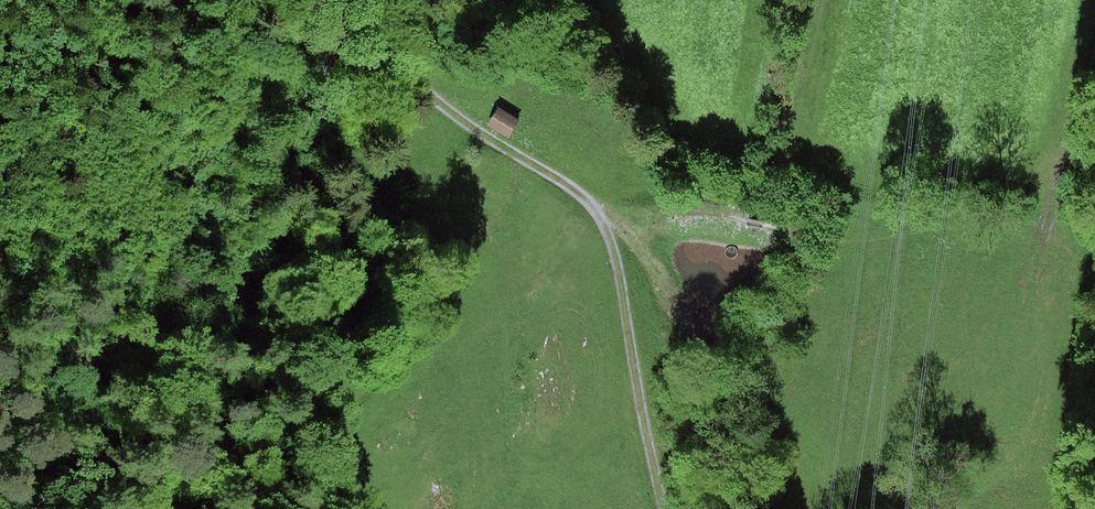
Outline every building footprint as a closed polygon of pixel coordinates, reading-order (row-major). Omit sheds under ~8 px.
[(518,122),(496,110),(487,126),(509,138),(518,122)]
